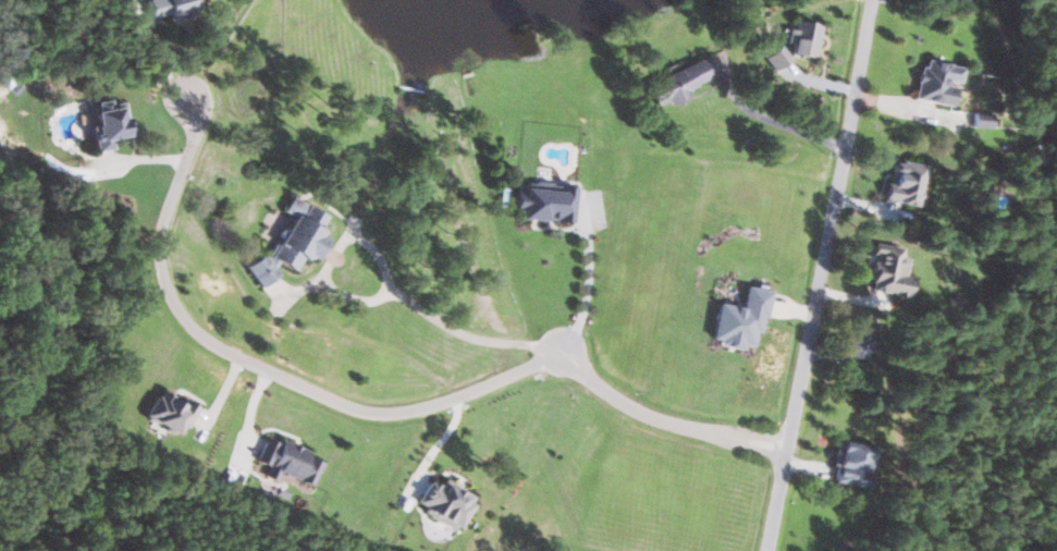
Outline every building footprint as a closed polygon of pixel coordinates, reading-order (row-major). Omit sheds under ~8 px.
[(154,17),(172,13),(173,19),(199,13),(196,0),(150,0),(154,17)] [(794,52),(818,57),(824,24),(800,19),(794,52)] [(777,71),(794,58),(783,44),(766,57),(777,71)] [(957,105),(961,84),(964,85),(967,65),(925,58),(918,98),(957,105)] [(713,79),(706,61),(649,82),(658,106),(670,101),(671,105),(692,97),(689,88),(713,79)] [(94,125),(98,150),(115,148),(114,138),(133,134),(126,99),(98,104),(101,124),(94,125)] [(923,205),(929,164),(894,159),(888,200),(923,205)] [(577,221),(579,189),(547,187),(548,182),(538,181),(537,190),(518,189),(517,207),(525,207),(524,219),(577,221)] [(330,215),(295,196),(287,210),(294,215),(297,218),(286,239),(278,244),(271,256),(267,254),(249,266),(264,287),(283,275),(278,268),(282,261),(299,270),(303,263),(314,255),(320,259),(331,238),(324,227),(330,215)] [(907,247),(878,242),(876,253),(879,254),(874,290),(913,296),(916,277),(910,276),(913,257),(905,256),(907,247)] [(773,289),(748,285),(745,306),(720,302),(714,338),(722,339),(721,345),(747,350),(747,344),(757,346),(759,331),(765,332),(773,289)] [(851,356),(871,360),(877,329),(856,325),(851,356)] [(202,406),(186,398),(184,401),(163,390),(148,416),(181,434),(185,425),(190,428),(202,406)] [(284,439),(283,443),(268,437),(259,461),(272,466),(268,476),(279,480),(282,472),(316,485),(325,461),(312,456),(314,451),(284,439)] [(835,480),(871,488),(880,447),(844,439),(835,480)] [(480,497),(447,478),(443,485),(433,479),(418,506),(462,530),(480,497)]
